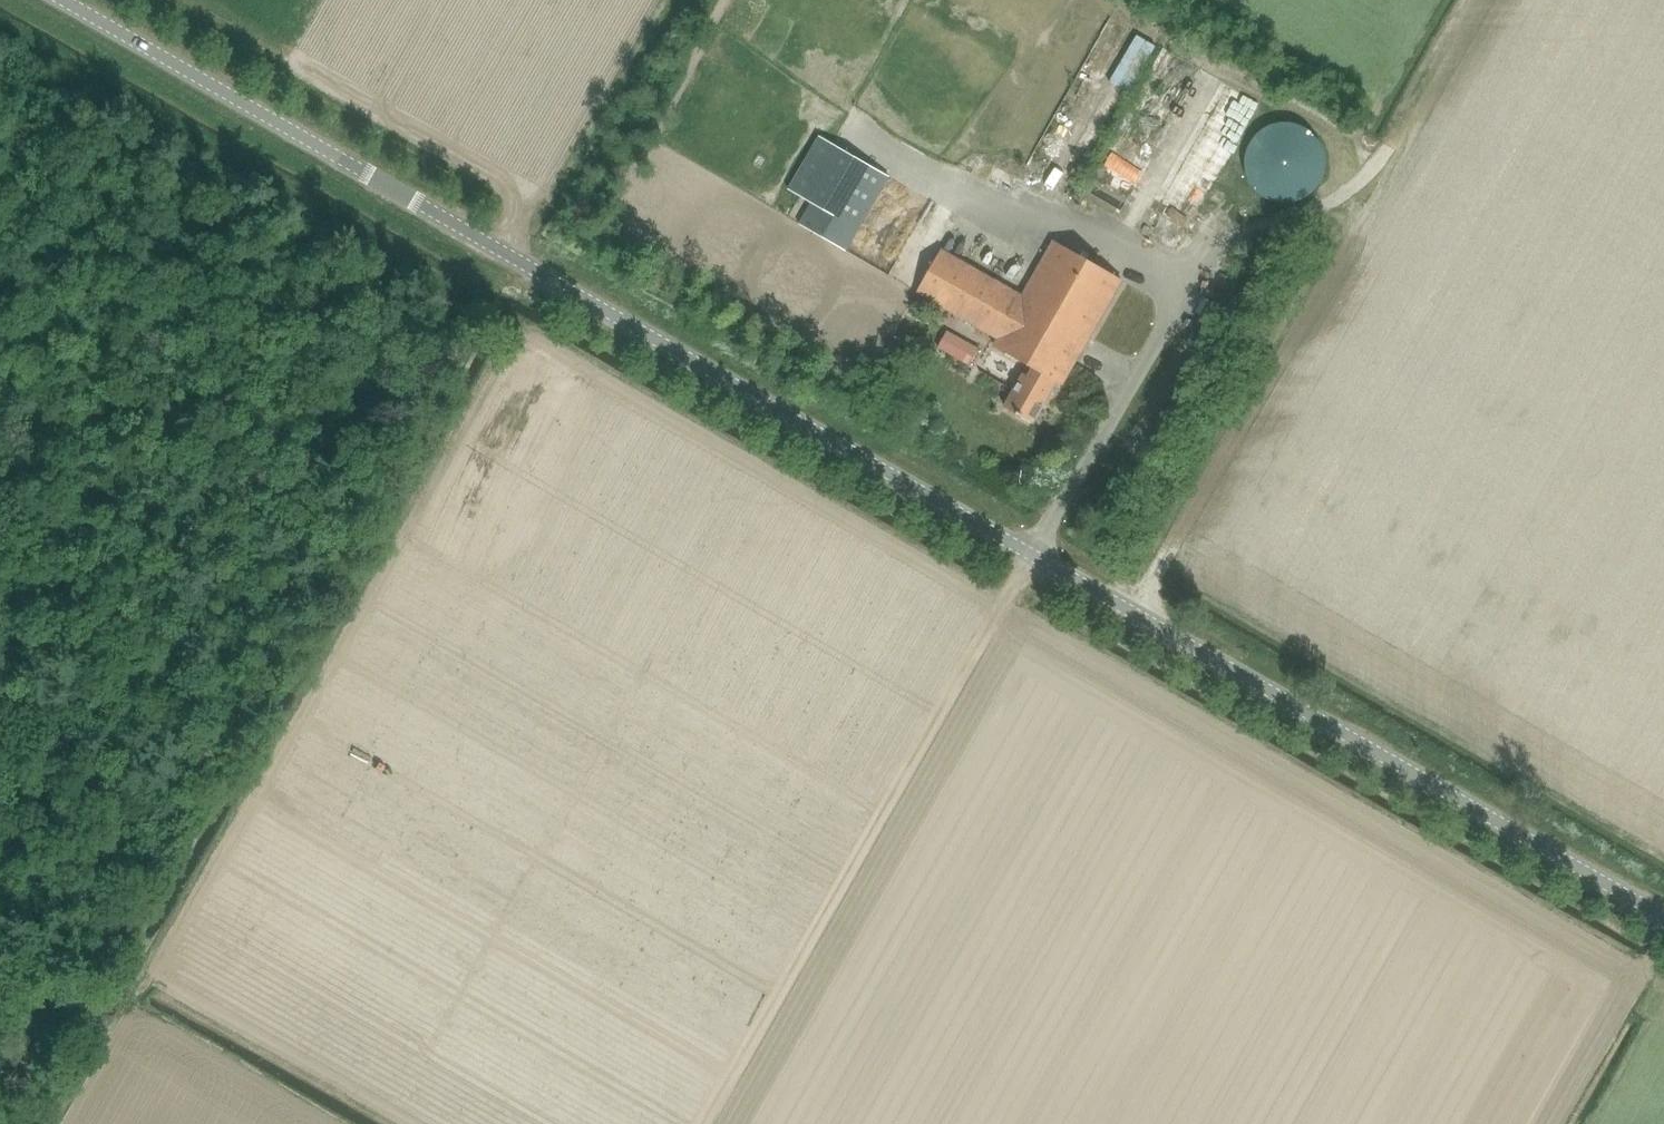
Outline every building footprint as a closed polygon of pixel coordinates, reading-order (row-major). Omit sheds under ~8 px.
[(1136,36),(1120,76),(1132,81),(1148,41),(1136,36)] [(1177,244),(1257,98),(1163,46),(1113,138),(1150,158),(1120,213),(1177,244)] [(1076,109),(1086,118),(1071,132),(1085,146),(1101,132),(1095,125),(1105,116),(1087,98),(1076,109)] [(1326,166),(1326,164),(1326,162),(1326,159),(1325,155),(1324,151),(1323,148),(1321,144),(1319,140),(1316,138),(1315,136),(1312,133),(1309,131),(1306,129),(1302,127),(1298,126),(1295,125),(1291,124),(1287,124),(1284,124),(1281,124),(1278,125),(1274,126),(1271,127),(1267,129),(1264,131),(1261,133),(1258,135),(1256,138),(1253,141),(1251,144),(1249,148),(1247,152),(1247,156),(1246,158),(1246,160),(1246,164),(1246,165),(1246,168),(1246,172),(1247,176),(1249,179),(1251,184),(1252,186),(1255,190),(1258,193),(1261,196),(1264,198),(1267,200),(1271,201),(1274,203),(1278,204),(1282,204),(1286,204),(1290,204),(1293,204),(1297,203),(1301,202),(1306,199),(1309,197),(1312,195),(1314,193),(1317,190),(1319,187),(1322,183),(1323,179),(1324,177),(1325,173),(1326,169),(1326,166)] [(846,252),(889,177),(840,148),(809,202),(812,204),(799,225),(846,252)] [(1064,384),(1122,280),(1053,242),(1022,296),(941,251),(917,295),(998,340),(995,346),(1034,368),(1029,377),(1024,374),(1006,408),(1034,424),(1053,390),(1052,390),(1057,381),(1064,384)] [(1091,337),(1085,349),(1108,362),(1115,350),(1091,337)]
